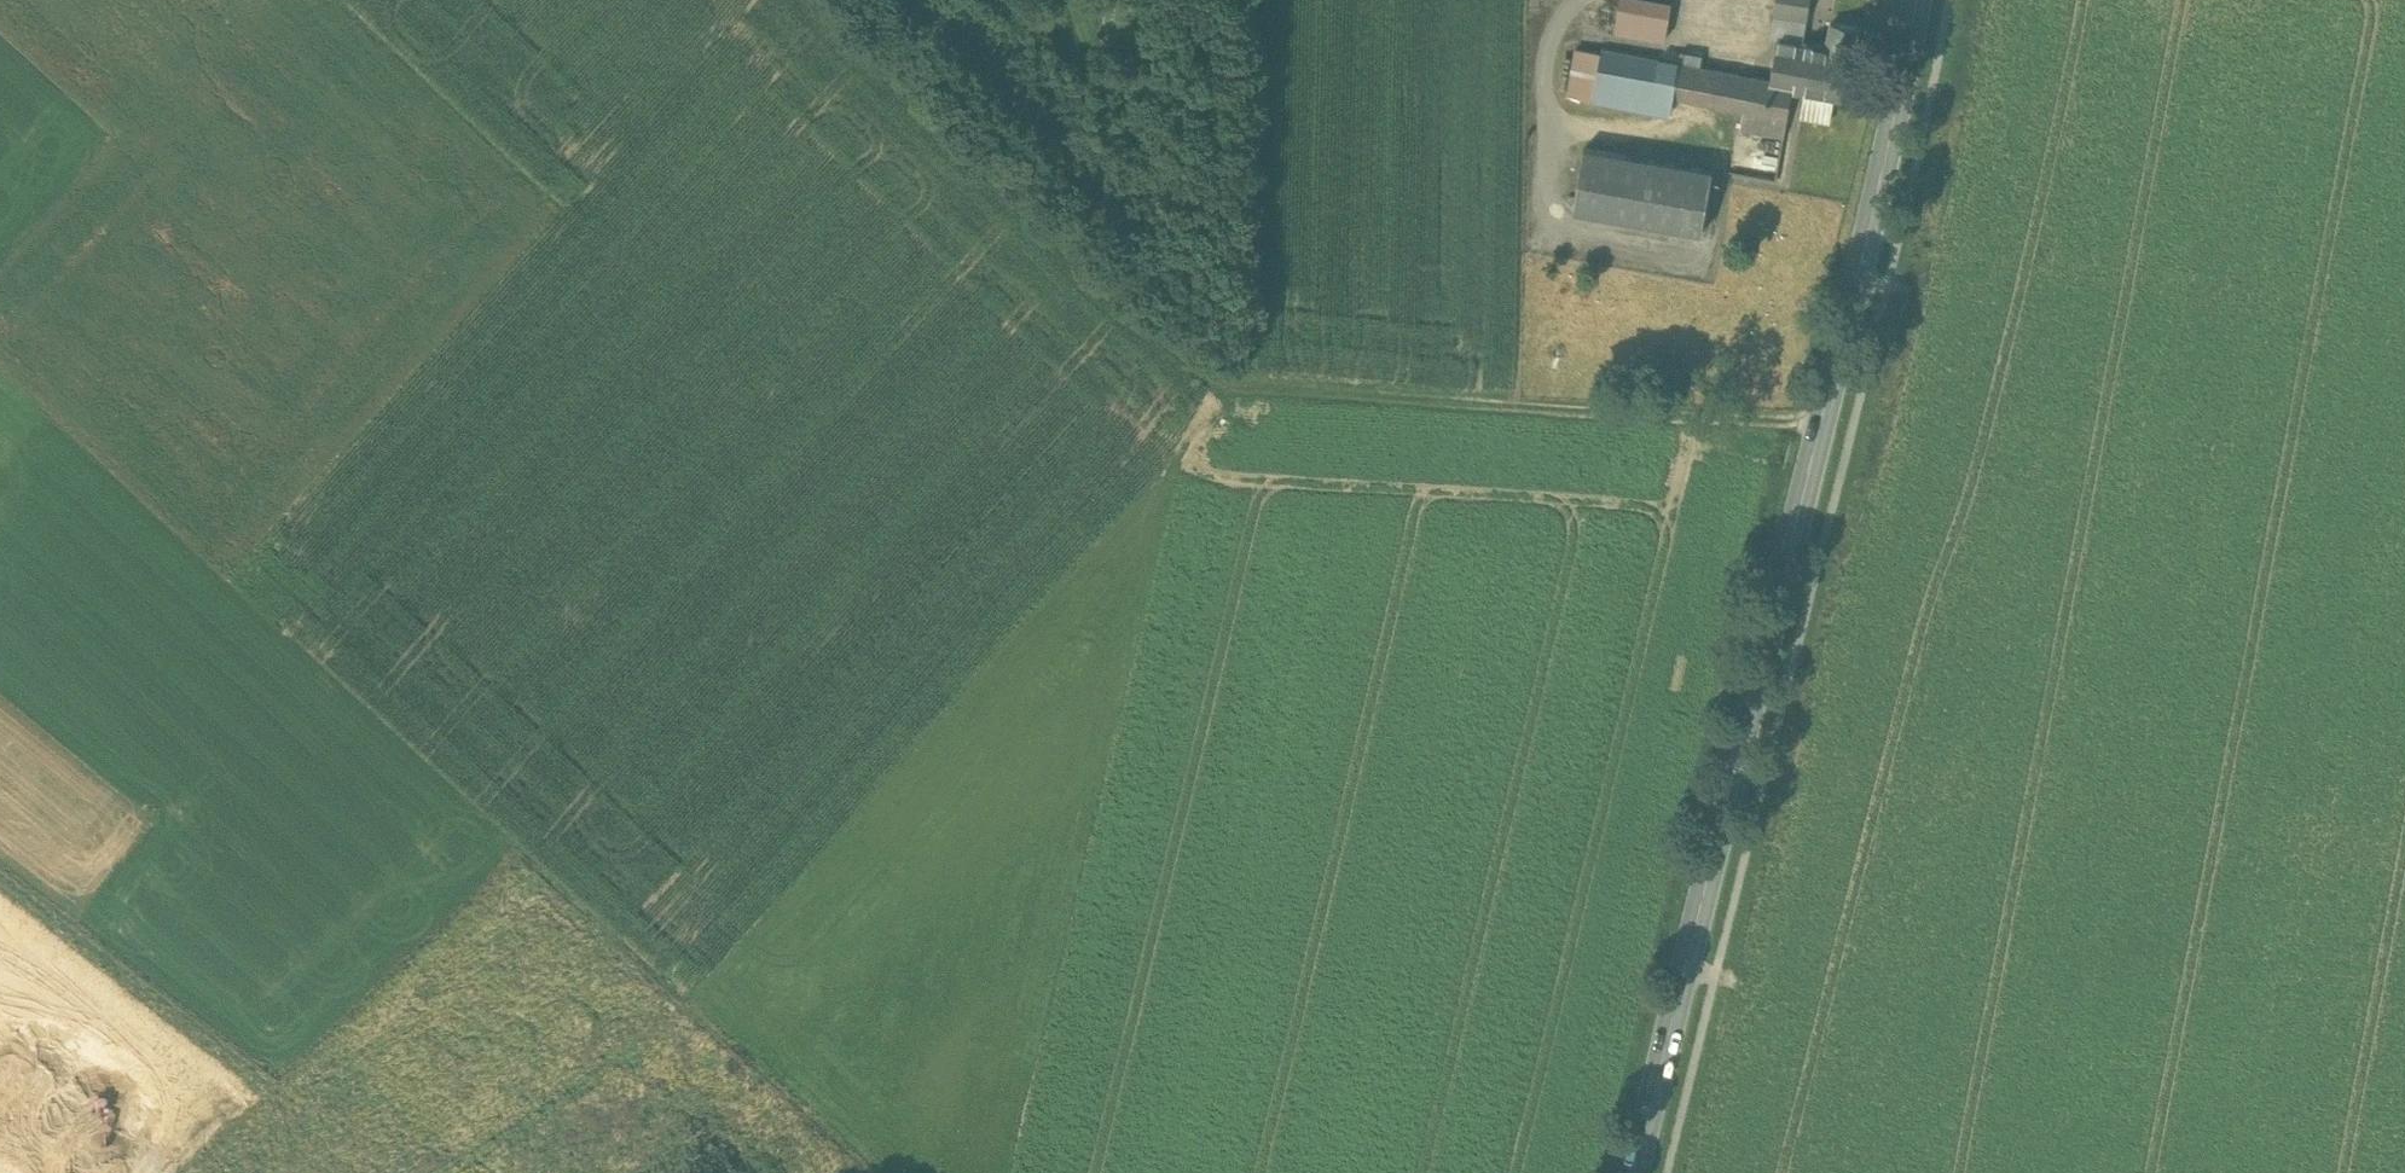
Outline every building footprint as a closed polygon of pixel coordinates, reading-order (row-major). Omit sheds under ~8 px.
[(1615,32),(1666,41),(1672,4),(1651,0),(1621,0),(1615,32)] [(1776,15),(1806,20),(1809,0),(1779,0),(1776,15)] [(1802,42),(1806,20),(1776,15),(1772,36),(1779,38),(1802,42)] [(1827,46),(1814,44),(1805,94),(1807,94),(1834,99),(1846,102),(1860,29),(1831,23),(1827,46)] [(1802,42),(1779,38),(1772,81),(1766,115),(1744,111),(1741,130),(1784,138),(1793,92),(1805,94),(1814,44),(1802,42)] [(1602,54),(1576,49),(1568,95),(1593,100),(1602,54)] [(1679,64),(1602,50),(1602,54),(1593,100),(1669,114),(1672,98),(1679,64)] [(1702,58),(1681,54),(1679,64),(1701,68),(1702,58)] [(1679,64),(1672,98),(1744,111),(1766,115),(1772,81),(1701,68),(1679,64)] [(1834,99),(1807,94),(1802,116),(1830,120),(1834,99)] [(1713,170),(1585,148),(1574,209),(1703,231),(1713,170)]
